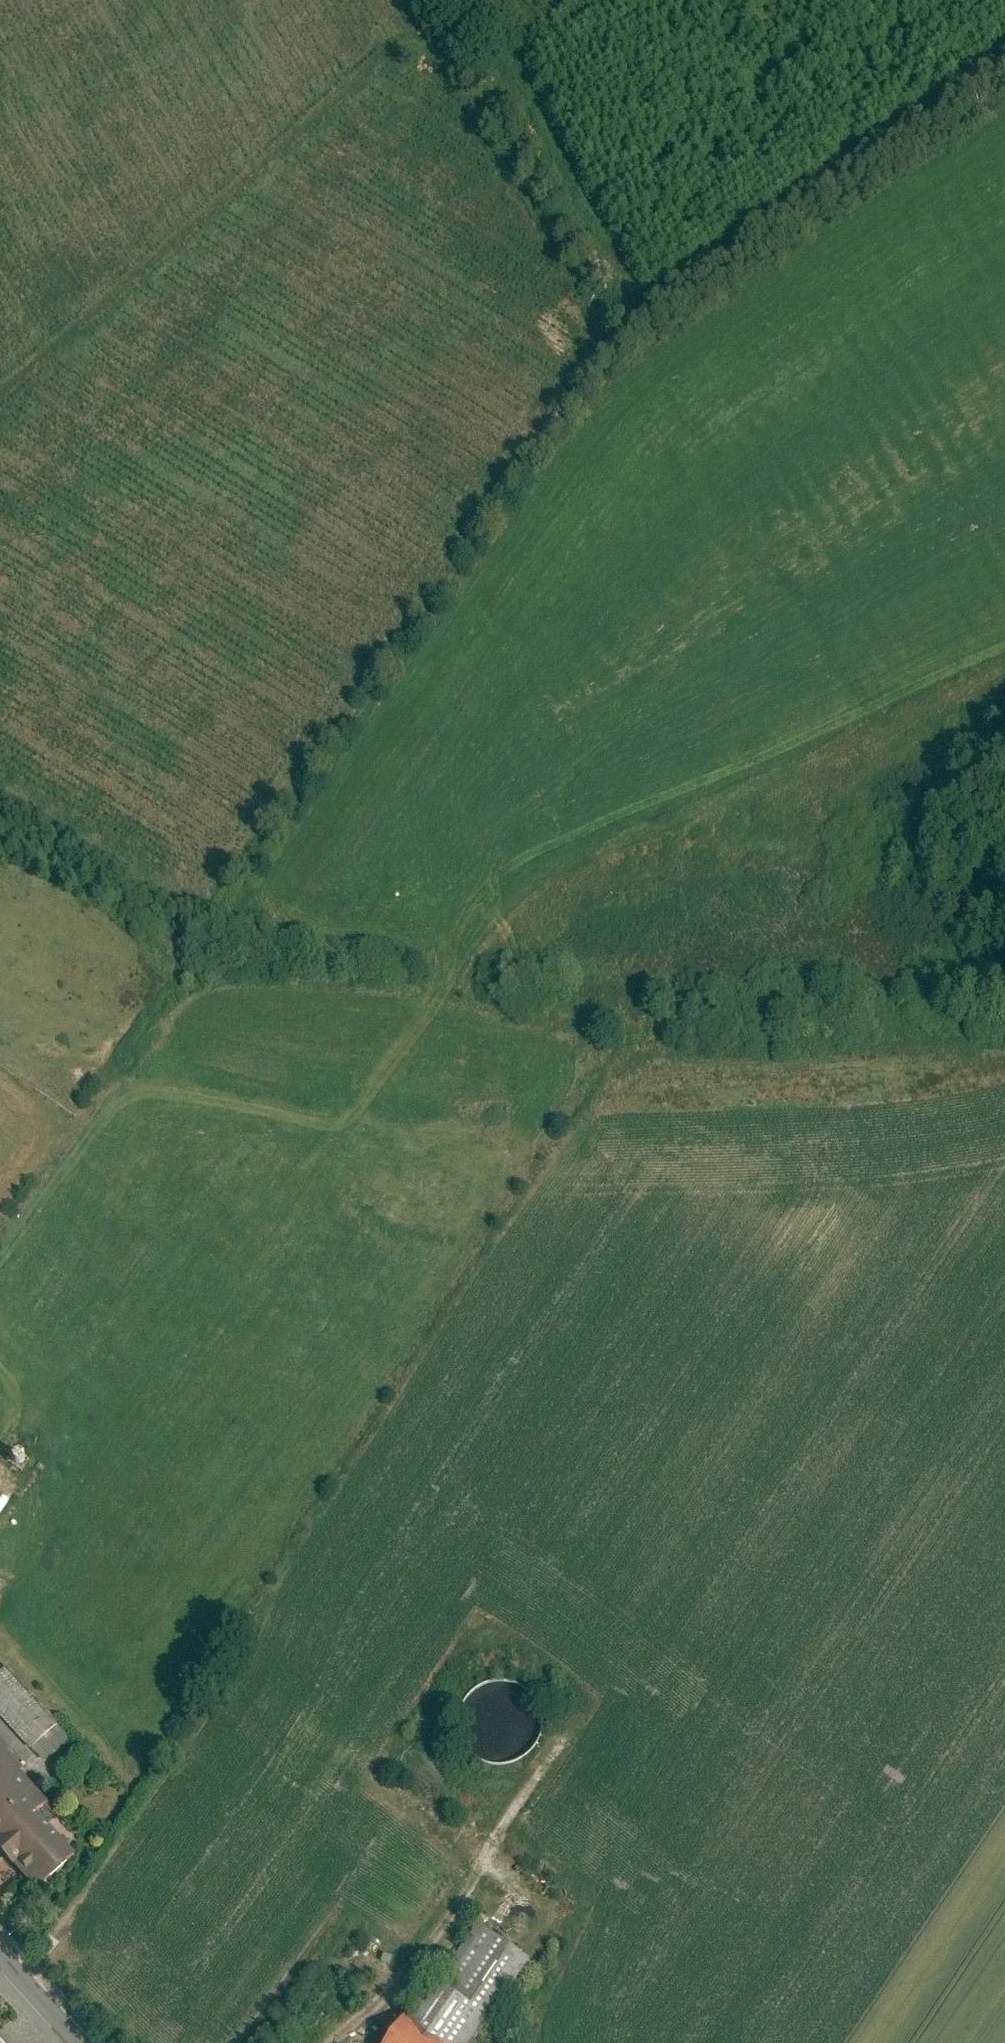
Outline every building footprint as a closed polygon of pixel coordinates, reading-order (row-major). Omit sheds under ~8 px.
[(0,1671),(0,1714),(29,1747),(59,1720),(8,1663),(0,1671)] [(479,1749),(525,1750),(526,1721),(520,1721),(521,1713),(517,1713),(517,1703),(511,1703),(511,1691),(481,1690),(479,1749)] [(0,1746),(0,1863),(30,1897),(74,1857),(35,1813),(49,1800),(0,1746)] [(481,1929),(442,1988),(479,2012),(518,1952),(481,1929)] [(405,2018),(444,2042),(459,2042),(479,2012),(442,1988),(430,1980),(405,2018)] [(389,2042),(444,2042),(405,2018),(389,2042)]
